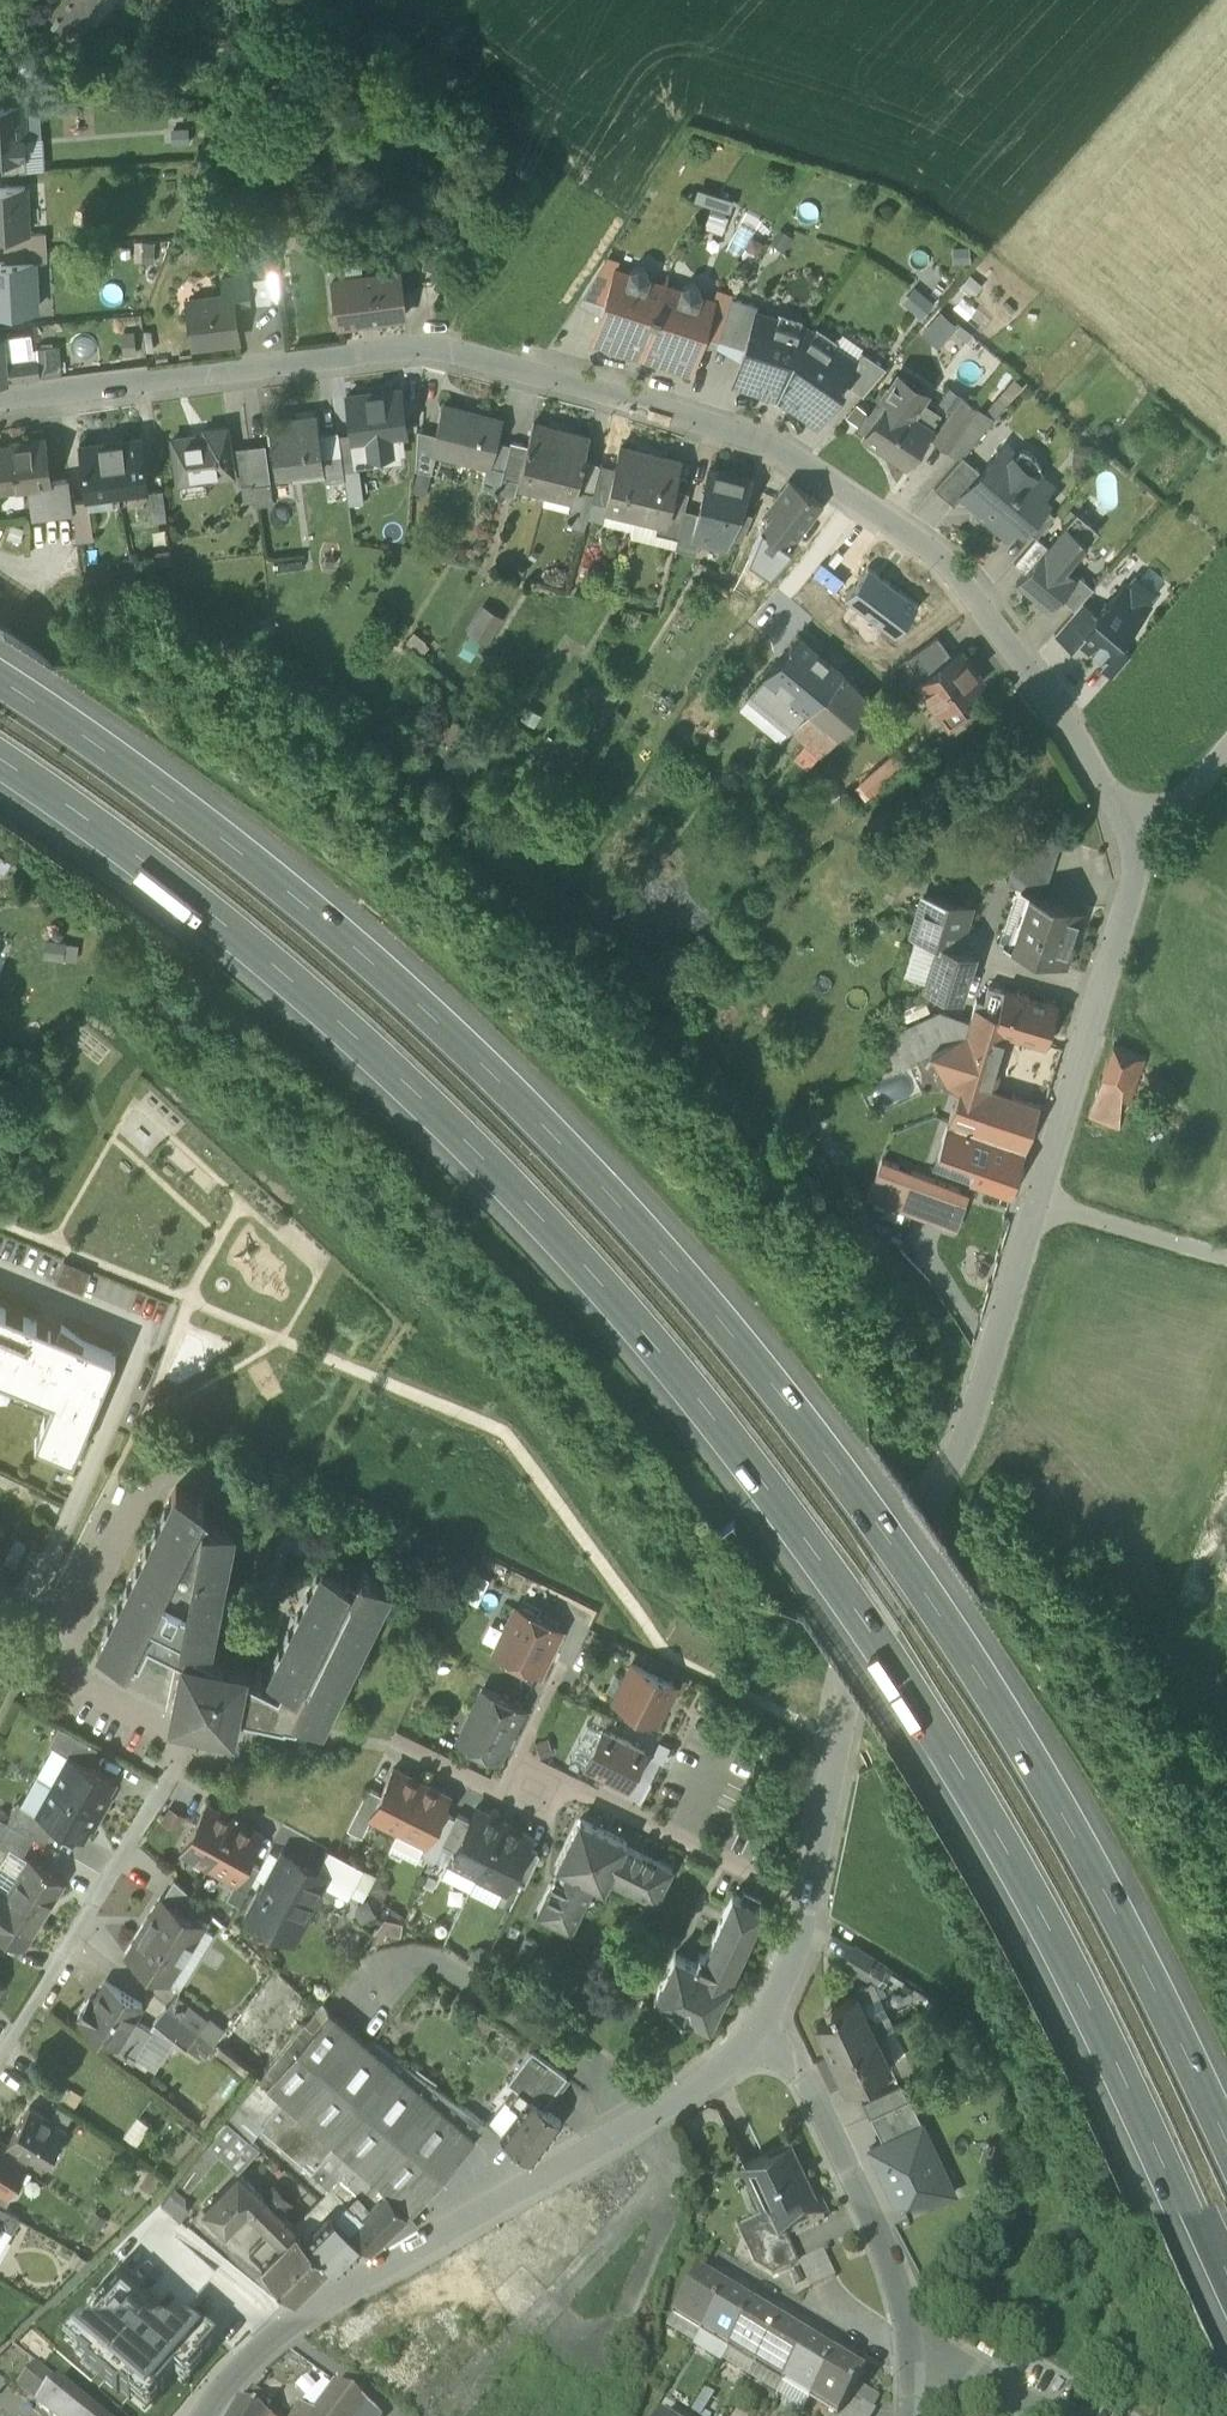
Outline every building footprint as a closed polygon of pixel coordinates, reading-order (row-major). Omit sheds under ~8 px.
[(36,1),(54,15),(51,19),(54,21),(60,13),(59,12),(64,7),(79,18),(93,0),(36,0),(36,1)] [(60,13),(54,21),(68,32),(79,18),(64,7),(59,12),(60,13)] [(0,104),(0,158),(25,156),(24,138),(22,109),(22,102),(0,104)] [(40,108),(22,109),(24,138),(42,137),(40,108)] [(0,187),(0,235),(3,235),(27,233),(25,186),(0,187)] [(27,233),(3,235),(4,249),(46,247),(46,232),(27,233)] [(46,247),(4,249),(5,263),(33,262),(47,261),(46,247)] [(582,295),(604,302),(613,274),(614,274),(617,265),(618,264),(604,259),(582,294),(582,295)] [(33,262),(5,263),(0,263),(0,311),(36,309),(33,262)] [(630,270),(617,265),(614,274),(627,279),(630,270)] [(625,349),(642,355),(662,294),(645,288),(649,276),(646,268),(638,266),(630,270),(627,279),(614,274),(613,274),(604,302),(592,339),(609,344),(612,350),(619,352),(625,349)] [(333,280),(339,325),(405,316),(399,271),(333,280)] [(232,294),(234,306),(251,304),(247,276),(221,279),(223,295),(232,294)] [(682,286),(649,276),(645,288),(662,294),(678,299),(682,286)] [(678,299),(662,294),(642,355),(660,360),(663,366),(669,368),(675,365),(693,371),(701,345),(704,334),(713,305),(712,304),(699,300),(701,292),(697,285),(690,283),(682,286),(678,299)] [(911,283),(897,298),(916,315),(929,300),(911,283)] [(714,296),(701,292),(699,300),(712,304),(714,296)] [(704,334),(718,339),(731,298),(715,292),(714,296),(712,304),(713,305),(704,334)] [(187,300),(193,345),(238,339),(234,306),(232,294),(223,295),(187,300)] [(758,306),(731,298),(718,339),(744,347),(756,309),(757,310),(758,306)] [(933,345),(953,322),(936,308),(916,330),(933,345)] [(732,383),(777,398),(782,390),(793,355),(808,326),(784,318),(781,328),(755,320),(758,310),(757,310),(756,309),(744,347),(740,358),(732,383)] [(784,318),(758,310),(755,320),(781,328),(784,318)] [(829,341),(808,326),(793,355),(782,390),(777,398),(818,425),(844,388),(839,384),(841,380),(856,359),(854,358),(854,357),(848,366),(823,349),(829,341)] [(30,334),(4,337),(7,363),(38,358),(37,353),(37,348),(32,349),(30,334)] [(716,344),(718,339),(704,334),(701,345),(716,344)] [(9,383),(7,363),(4,337),(0,338),(0,384),(9,383)] [(718,339),(716,344),(740,358),(744,347),(718,339)] [(854,357),(829,341),(823,349),(848,366),(854,357)] [(841,380),(863,395),(886,367),(860,349),(854,358),(856,359),(841,380)] [(38,358),(40,377),(61,375),(59,351),(37,353),(38,358)] [(7,363),(9,383),(40,378),(40,377),(38,358),(7,363)] [(888,399),(911,414),(919,402),(924,395),(897,377),(890,387),(888,386),(883,394),(882,393),(869,413),(866,411),(857,425),(867,431),(888,399)] [(355,464),(357,464),(377,461),(377,455),(402,451),(400,434),(406,433),(400,388),(346,396),(351,435),(355,464)] [(906,463),(930,426),(911,414),(888,399),(867,431),(864,435),(906,463)] [(929,441),(945,452),(973,410),(957,399),(929,441)] [(938,415),(919,402),(911,414),(930,426),(938,415)] [(464,457),(490,464),(496,438),(501,422),(463,412),(464,410),(443,405),(436,435),(431,451),(436,453),(463,460),(464,457)] [(945,452),(958,460),(962,455),(991,422),(973,410),(945,452)] [(304,461),(304,467),(323,464),(318,435),(316,419),(299,421),(299,418),(268,422),(269,430),(267,430),(269,442),(270,441),(273,465),(304,461)] [(545,488),(547,488),(561,430),(533,423),(527,445),(518,481),(521,482),(522,477),(546,483),(545,488)] [(172,439),(178,482),(233,475),(226,427),(205,430),(205,435),(172,439)] [(415,470),(431,474),(436,453),(431,451),(436,435),(418,430),(415,470)] [(589,437),(561,430),(547,488),(549,489),(550,484),(573,490),(572,495),(575,495),(577,488),(583,460),(589,437)] [(325,484),(344,481),(343,472),(338,437),(338,432),(318,435),(323,464),(325,484)] [(338,437),(343,472),(357,470),(357,464),(355,464),(351,435),(338,437)] [(32,519),(54,516),(50,483),(44,437),(23,440),(24,444),(0,447),(0,489),(28,485),(32,519)] [(487,473),(502,477),(511,441),(496,438),(490,464),(487,473)] [(141,439),(110,443),(116,487),(147,483),(141,439)] [(527,445),(511,441),(502,477),(518,481),(527,445)] [(85,491),(116,487),(110,443),(79,447),(85,491)] [(1035,471),(1041,464),(1039,461),(1037,458),(1035,455),(1033,453),(1031,451),(1028,449),(1024,448),(1021,447),(1015,454),(1004,444),(981,471),(963,492),(964,493),(978,505),(979,512),(1007,536),(1018,524),(1024,529),(1025,527),(1044,505),(1048,501),(1042,496),(1051,485),(1035,471)] [(606,505),(636,513),(650,454),(620,447),(615,467),(608,495),(606,505)] [(264,448),(249,450),(253,487),(269,485),(264,448)] [(241,488),(253,487),(249,450),(236,452),(241,488)] [(377,455),(377,461),(403,458),(402,451),(377,455)] [(681,462),(650,454),(636,513),(658,518),(666,520),(674,489),(681,462)] [(981,471),(962,455),(958,460),(934,488),(954,505),(964,493),(963,492),(981,471)] [(577,488),(594,491),(601,464),(583,460),(577,488)] [(615,467),(601,464),(594,491),(608,495),(615,467)] [(701,535),(725,541),(727,538),(739,509),(751,479),(709,468),(698,512),(693,533),(701,535)] [(360,470),(357,470),(343,472),(344,481),(348,505),(363,503),(360,470)] [(522,477),(521,482),(545,488),(546,483),(522,477)] [(75,526),(77,542),(94,540),(89,500),(72,503),(69,480),(50,483),(54,516),(73,513),(75,526)] [(762,529),(790,549),(822,505),(789,482),(774,502),(779,507),(762,529)] [(550,484),(549,489),(572,495),(573,490),(550,484)] [(655,532),(677,538),(685,509),(689,492),(674,489),(666,520),(658,518),(655,532)] [(146,493),(150,522),(166,520),(162,491),(146,493)] [(1025,527),(1036,536),(1055,514),(1044,505),(1025,527)] [(698,512),(685,509),(677,538),(675,548),(697,554),(701,535),(693,533),(698,512)] [(727,538),(740,543),(752,514),(739,509),(727,538)] [(1016,582),(1049,610),(1060,597),(1077,577),(1076,576),(1066,568),(1099,530),(1077,511),(1047,545),(1025,571),(1016,582)] [(793,551),(790,549),(762,529),(748,561),(770,578),(793,551)] [(1047,545),(1036,536),(1014,562),(1025,571),(1047,545)] [(837,544),(820,565),(845,584),(862,563),(837,544)] [(730,581),(741,586),(751,565),(741,559),(730,581)] [(838,593),(845,584),(820,565),(813,575),(838,593)] [(918,605),(868,567),(845,598),(895,636),(918,605)] [(1060,597),(1075,609),(1082,600),(1093,587),(1078,574),(1076,576),(1077,577),(1060,597)] [(1154,590),(1137,576),(1128,587),(1124,583),(1107,602),(1106,601),(1096,612),(1095,613),(1099,616),(1084,634),(1085,634),(1092,641),(1087,646),(1104,660),(1105,661),(1119,644),(1126,635),(1124,634),(1149,605),(1145,601),(1154,590)] [(1082,600),(1075,609),(1054,633),(1073,649),(1080,640),(1085,634),(1084,634),(1099,616),(1095,613),(1096,612),(1082,600)] [(1085,634),(1080,640),(1087,646),(1092,641),(1085,634)] [(907,660),(922,679),(953,657),(938,636),(907,660)] [(799,638),(765,677),(748,697),(791,733),(807,713),(809,715),(843,675),(842,675),(843,674),(799,638)] [(1105,661),(1104,660),(1099,665),(1112,676),(1131,654),(1119,644),(1105,661)] [(919,681),(942,712),(959,699),(981,683),(959,652),(953,657),(922,679),(919,681)] [(791,733),(820,758),(836,738),(870,699),(843,675),(809,715),(807,713),(791,733)] [(1009,878),(1043,889),(1059,839),(1025,828),(1009,878)] [(1043,889),(1009,878),(1007,883),(1025,889),(1032,891),(1041,894),(1043,889)] [(1032,891),(1025,889),(1006,945),(1013,947),(1032,891)] [(1013,947),(1063,963),(1081,907),(1041,894),(1032,891),(1013,947)] [(939,943),(957,948),(969,907),(924,897),(912,937),(914,937),(938,944),(939,943)] [(938,944),(914,937),(903,975),(927,982),(938,944)] [(45,939),(44,958),(64,959),(65,941),(45,939)] [(926,984),(960,994),(973,953),(957,948),(939,943),(938,944),(927,982),(926,984)] [(1000,1041),(1003,1031),(993,1028),(1004,989),(988,984),(983,1000),(977,998),(966,1033),(931,1049),(942,1072),(962,1079),(963,1078),(978,1083),(992,1039),(1000,1041)] [(1005,987),(1004,989),(993,1028),(1003,1031),(1012,1034),(1046,1043),(1058,1002),(1005,987)] [(884,1042),(895,1066),(931,1049),(966,1033),(966,1029),(968,1021),(944,1013),(884,1042)] [(992,1039),(978,1083),(996,1089),(1012,1034),(1003,1031),(1000,1041),(992,1039)] [(1122,1098),(1129,1101),(1144,1056),(1112,1045),(1097,1090),(1122,1098)] [(962,1079),(948,1120),(1026,1147),(1040,1104),(996,1089),(978,1083),(963,1078),(962,1079)] [(1122,1098),(1097,1090),(1088,1116),(1122,1128),(1122,1098)] [(1026,1147),(948,1120),(937,1152),(974,1165),(969,1182),(1010,1196),(1026,1147)] [(974,1165),(937,1152),(931,1169),(969,1182),(974,1165)] [(869,1197),(948,1227),(960,1190),(883,1160),(869,1197)] [(969,1193),(960,1190),(948,1227),(956,1230),(969,1193)] [(63,1260),(55,1281),(82,1292),(91,1272),(63,1260)] [(0,1306),(0,1376),(52,1397),(34,1441),(73,1457),(116,1354),(84,1341),(78,1355),(53,1345),(31,1336),(37,1321),(0,1306)] [(31,1336),(53,1345),(59,1330),(37,1321),(31,1336)] [(61,1323),(59,1330),(53,1345),(78,1355),(84,1341),(61,1323)] [(170,1710),(233,1723),(237,1704),(285,1714),(285,1712),(296,1714),(299,1708),(321,1718),(389,1578),(361,1564),(359,1569),(347,1564),(344,1571),(335,1566),(322,1560),(268,1669),(281,1675),(278,1682),(244,1666),(245,1661),(223,1656),(224,1656),(196,1642),(196,1638),(209,1641),(233,1521),(220,1519),(208,1516),(210,1509),(202,1505),(205,1499),(176,1485),(98,1644),(126,1658),(134,1662),(139,1653),(149,1633),(182,1650),(179,1668),(170,1710)] [(3,1562),(16,1568),(27,1543),(15,1537),(3,1562)] [(523,1668),(540,1676),(562,1630),(516,1608),(494,1653),(510,1661),(510,1662),(512,1667),(518,1670),(523,1668)] [(615,1702),(656,1722),(674,1685),(633,1665),(615,1702)] [(480,1751),(498,1760),(523,1710),(482,1689),(457,1740),(470,1746),(471,1749),(477,1752),(480,1751)] [(70,1754),(88,1763),(97,1747),(59,1726),(49,1744),(69,1755),(70,1754)] [(586,1765),(628,1785),(645,1750),(603,1729),(586,1765)] [(69,1755),(54,1783),(103,1811),(110,1798),(106,1795),(115,1779),(88,1763),(70,1754),(69,1755)] [(371,1816),(398,1829),(421,1781),(393,1768),(381,1793),(370,1815),(371,1816)] [(449,1795),(421,1781),(398,1829),(424,1842),(426,1843),(442,1810),(449,1795)] [(96,1824),(103,1811),(54,1783),(38,1812),(37,1813),(55,1823),(82,1838),(91,1821),(96,1824)] [(347,1827),(362,1834),(371,1816),(370,1815),(381,1793),(368,1786),(347,1827)] [(18,1801),(7,1821),(34,1836),(45,1842),(55,1823),(37,1813),(38,1812),(18,1801)] [(192,1856),(209,1864),(234,1818),(206,1803),(181,1850),(192,1856)] [(449,1860),(477,1873),(503,1822),(475,1808),(470,1819),(455,1849),(449,1860)] [(433,1860),(442,1842),(455,1816),(442,1810),(426,1843),(424,1842),(419,1853),(433,1860)] [(457,1812),(455,1816),(442,1842),(455,1849),(470,1819),(457,1812)] [(34,1836),(7,1821),(0,1817),(0,1841),(2,1837),(26,1850),(34,1836)] [(261,1833),(234,1818),(209,1864),(236,1879),(261,1833)] [(536,1914),(571,1931),(595,1881),(587,1877),(589,1873),(596,1871),(607,1876),(606,1877),(656,1902),(673,1867),(625,1844),(627,1841),(580,1818),(556,1865),(560,1867),(536,1914)] [(531,1836),(503,1822),(477,1873),(505,1887),(511,1875),(527,1844),(531,1836)] [(511,1875),(524,1882),(539,1851),(527,1844),(511,1875)] [(323,1877),(350,1891),(364,1866),(328,1847),(316,1870),(324,1875),(323,1877)] [(258,1918),(284,1932),(295,1912),(302,1916),(323,1877),(324,1875),(316,1870),(284,1853),(262,1893),(258,1890),(245,1915),(253,1919),(258,1918)] [(8,1893),(0,1906),(0,1911),(32,1931),(64,1879),(47,1868),(48,1867),(30,1857),(8,1893)] [(477,1873),(449,1860),(442,1874),(467,1887),(472,1886),(477,1873)] [(161,1897),(191,1915),(199,1900),(174,1877),(161,1897)] [(8,1893),(0,1888),(0,1906),(8,1893)] [(707,2024),(709,2025),(710,2023),(729,1982),(730,1983),(731,1980),(730,1980),(764,1908),(733,1894),(704,1955),(699,1953),(694,1963),(677,1955),(675,1954),(674,1956),(655,1996),(654,1998),(656,1999),(673,2007),(673,2008),(674,2008),(675,2008),(689,2015),(688,2015),(690,2016),(690,2015),(707,2024)] [(127,1954),(168,1978),(182,1955),(175,1951),(195,1920),(201,1924),(202,1922),(196,1918),(191,1915),(161,1897),(127,1954)] [(32,1931),(0,1911),(0,1932),(2,1933),(22,1945),(32,1931)] [(182,1955),(168,1978),(179,1986),(212,1930),(201,1924),(195,1920),(175,1951),(182,1955)] [(881,1963),(855,1946),(834,1933),(824,1950),(844,1963),(870,1979),(871,1979),(881,1963)] [(513,1960),(526,1967),(538,1942),(526,1935),(513,1960)] [(870,1979),(855,1993),(875,2035),(892,2026),(870,1980),(871,1979),(870,1979)] [(117,2044),(135,2055),(152,2028),(134,2017),(142,2002),(106,1980),(93,2000),(89,1997),(78,2016),(82,2018),(80,2022),(117,2044)] [(176,1991),(166,2004),(154,2020),(186,2045),(198,2030),(209,2016),(176,1991)] [(831,2055),(875,2035),(855,1993),(830,2004),(835,2015),(816,2023),(831,2055)] [(413,2209),(474,2137),(475,2136),(365,2044),(329,2012),(267,2086),(412,2209),(413,2209)] [(186,2045),(202,2058),(214,2043),(198,2030),(186,2045)] [(890,2067),(875,2035),(831,2055),(846,2088),(890,2067)] [(374,2041),(365,2044),(475,2136),(474,2137),(493,2152),(504,2138),(500,2135),(500,2136),(374,2041)] [(519,2090),(542,2108),(566,2077),(532,2051),(507,2083),(518,2091),(519,2090)] [(239,2128),(251,2139),(280,2102),(256,2083),(228,2119),(239,2128)] [(862,2101),(869,2117),(871,2116),(908,2099),(901,2083),(862,2101)] [(504,2138),(533,2160),(562,2122),(542,2108),(519,2090),(518,2091),(509,2103),(519,2110),(501,2134),(500,2135),(504,2138)] [(871,2116),(883,2141),(922,2123),(910,2098),(908,2099),(871,2116)] [(28,2156),(43,2165),(67,2127),(30,2104),(6,2143),(28,2156)] [(271,2121),(330,2168),(341,2154),(300,2121),(301,2120),(284,2105),(271,2121)] [(228,2119),(209,2142),(219,2152),(239,2128),(228,2119)] [(901,2216),(941,2198),(930,2173),(942,2167),(922,2123),(883,2141),(869,2148),(901,2216)] [(251,2139),(239,2128),(219,2152),(231,2164),(251,2139)] [(190,2188),(219,2152),(209,2142),(179,2179),(190,2188)] [(28,2156),(6,2143),(3,2149),(24,2162),(28,2156)] [(778,2236),(781,2241),(785,2239),(824,2221),(788,2143),(744,2163),(770,2217),(778,2236)] [(10,2193),(16,2192),(21,2185),(19,2178),(15,2176),(24,2162),(3,2149),(0,2147),(0,2187),(10,2193)] [(385,2189),(341,2154),(330,2168),(357,2190),(362,2194),(364,2195),(371,2203),(385,2189)] [(930,2173),(941,2198),(954,2192),(942,2167),(930,2173)] [(225,2228),(245,2207),(259,2193),(259,2192),(240,2173),(206,2209),(225,2228)] [(3,2205),(10,2193),(0,2187),(0,2204),(3,2205)] [(351,2205),(381,2237),(383,2235),(392,2237),(416,2222),(386,2190),(385,2189),(371,2203),(364,2195),(362,2194),(351,2205)] [(296,2228),(259,2193),(245,2207),(269,2231),(281,2243),(296,2228)] [(12,2228),(20,2215),(3,2205),(0,2204),(0,2220),(0,2222),(12,2228)] [(328,2260),(338,2269),(364,2242),(334,2212),(330,2208),(304,2235),(329,2259),(328,2260)] [(737,2233),(746,2251),(778,2236),(770,2217),(737,2233)] [(216,2268),(158,2218),(120,2261),(121,2261),(161,2297),(170,2287),(186,2302),(216,2268)] [(0,2222),(0,2249),(12,2228),(0,2222)] [(296,2228),(281,2243),(269,2231),(249,2251),(261,2263),(294,2295),(328,2260),(329,2259),(304,2235),(296,2228)] [(754,2268),(772,2279),(798,2267),(785,2239),(781,2241),(778,2236),(746,2251),(754,2268)] [(823,2255),(811,2261),(823,2285),(835,2280),(823,2255)] [(111,2289),(74,2330),(88,2342),(77,2355),(87,2363),(84,2366),(117,2395),(120,2392),(129,2400),(140,2388),(153,2400),(190,2358),(198,2365),(216,2345),(176,2310),(171,2315),(156,2302),(161,2297),(121,2261),(103,2281),(111,2289)] [(811,2291),(823,2285),(811,2261),(799,2267),(811,2291)] [(675,2317),(703,2334),(726,2296),(698,2279),(675,2317)] [(703,2334),(731,2350),(753,2313),(726,2296),(703,2334)] [(731,2350),(758,2366),(780,2329),(753,2313),(731,2350)] [(700,2339),(703,2334),(675,2317),(672,2322),(700,2339)] [(758,2366),(785,2383),(808,2346),(780,2329),(758,2366)] [(703,2334),(700,2339),(727,2355),(731,2350),(703,2334)] [(785,2383),(812,2399),(835,2362),(808,2346),(785,2383)] [(731,2350),(727,2355),(754,2372),(758,2366),(731,2350)] [(835,2362),(812,2399),(840,2415),(841,2415),(845,2410),(851,2398),(858,2387),(863,2379),(835,2362)] [(38,2407),(58,2384),(35,2365),(15,2389),(38,2407)] [(758,2366),(754,2372),(782,2388),(785,2383),(758,2366)] [(785,2383),(782,2388),(809,2405),(812,2399),(785,2383)] [(58,2384),(38,2407),(49,2415),(97,2415),(58,2384)] [(316,2415),(318,2415),(380,2415),(338,2385),(316,2415)] [(851,2398),(872,2411),(879,2400),(858,2387),(851,2398)] [(251,2390),(240,2405),(255,2414),(265,2398),(251,2390)] [(845,2410),(855,2415),(873,2415),(875,2412),(872,2411),(851,2398),(845,2410)] [(809,2405),(828,2415),(840,2415),(812,2399),(809,2405)] [(255,2414),(240,2405),(233,2415),(258,2415),(255,2414)] [(300,2405),(292,2415),(314,2415),(300,2405)]
